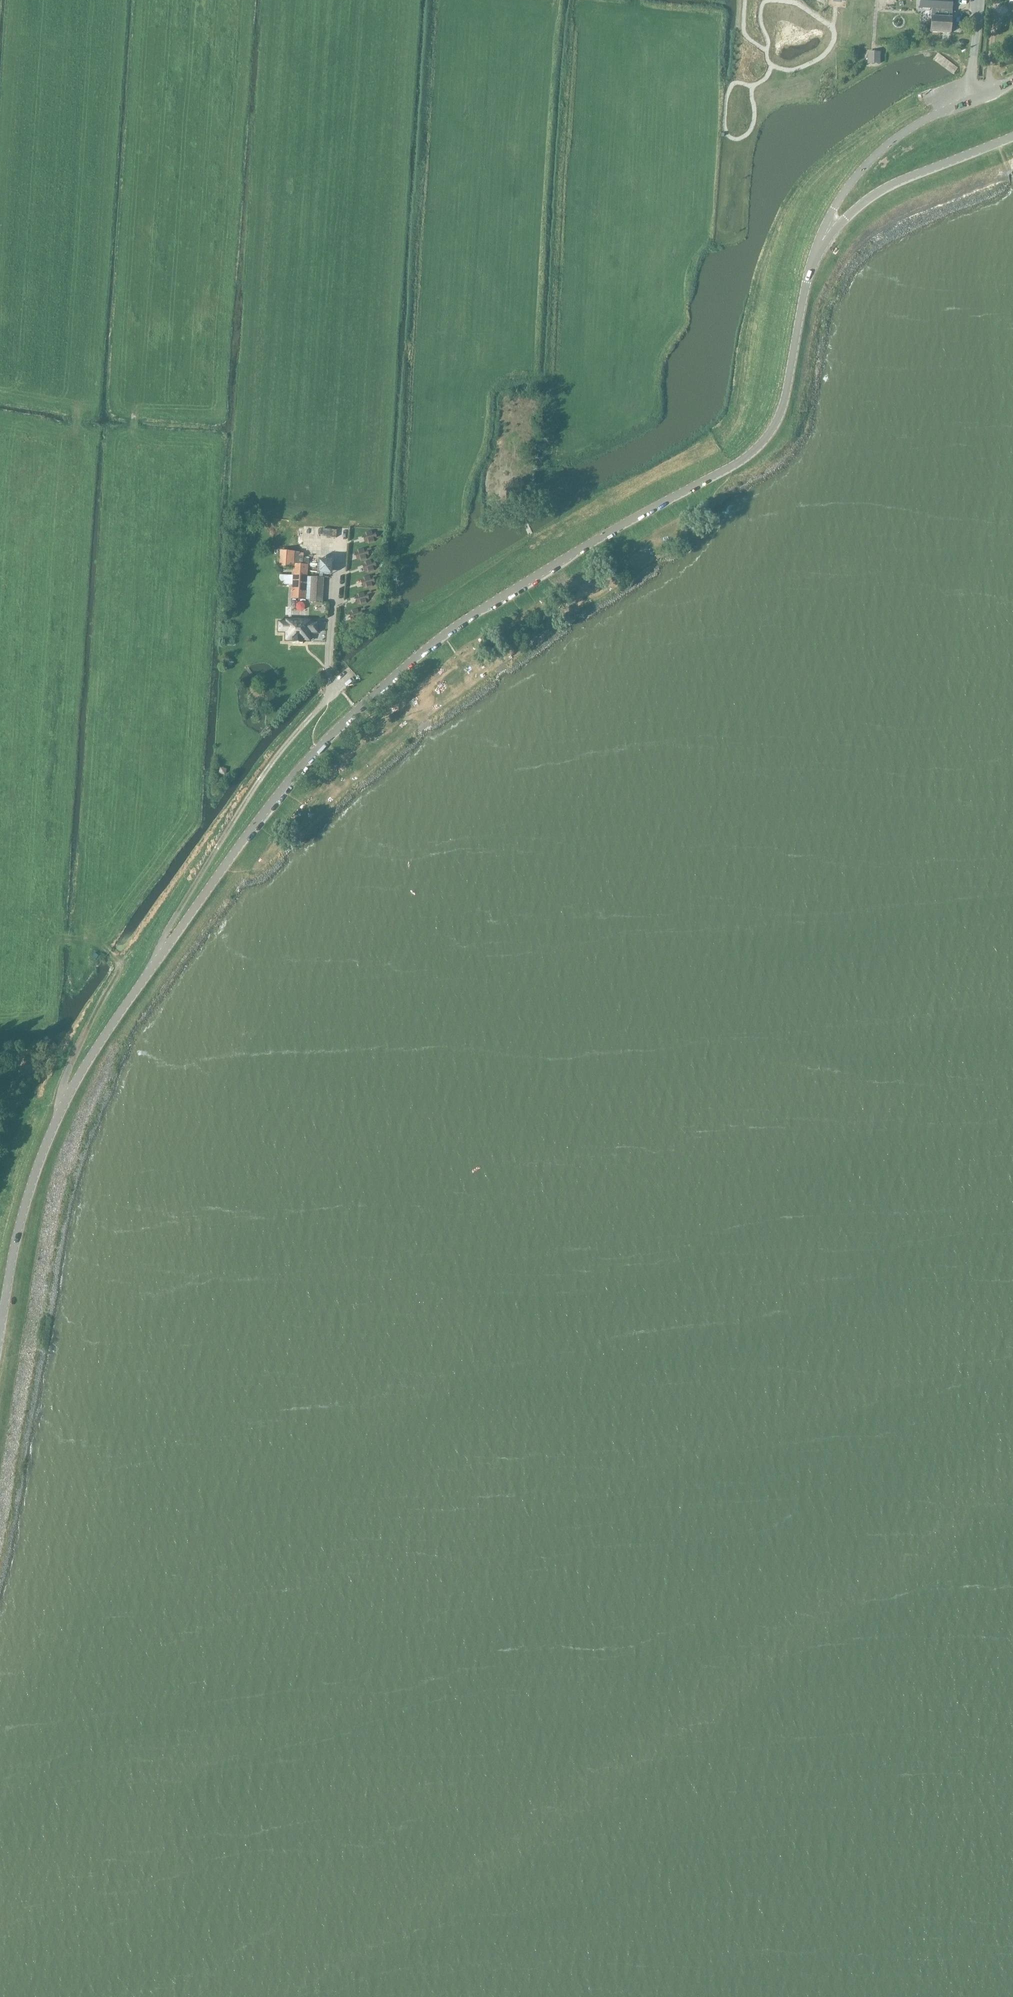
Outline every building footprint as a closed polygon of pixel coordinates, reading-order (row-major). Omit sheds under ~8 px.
[(931,32),(951,33),(953,0),(920,0),(920,8),(932,9),(931,32)] [(867,54),(867,66),(880,66),(880,54),(867,54)] [(938,134),(949,130),(948,126),(937,129),(938,134)] [(323,537),(335,538),(336,530),(323,529),(323,537)] [(363,534),(365,541),(365,543),(368,542),(368,543),(375,541),(375,540),(378,539),(375,531),(372,532),(372,530),(365,532),(366,534),(363,534)] [(355,552),(355,553),(357,560),(360,559),(361,561),(367,559),(367,557),(370,556),(367,548),(365,549),(364,548),(357,549),(358,551),(355,552)] [(281,551),(279,567),(291,568),(292,552),(281,551)] [(333,560),(319,559),(318,574),(332,575),(333,560)] [(377,568),(375,561),(374,560),(372,561),(371,559),(365,561),(365,563),(362,564),(365,572),(368,571),(368,572),(375,570),(374,569),(377,568)] [(309,566),(302,565),(293,564),(291,598),(306,599),(308,570),(309,566)] [(361,579),(363,586),(363,587),(366,587),(366,588),(373,586),(373,585),(376,584),(373,576),(370,576),(370,575),(363,577),(364,578),(361,579)] [(310,602),(322,602),(324,578),(311,577),(310,602)] [(355,596),(357,602),(357,604),(360,603),(360,605),(367,603),(367,601),(370,600),(368,592),(365,593),(364,592),(358,593),(358,595),(355,596)] [(349,612),(351,619),(351,620),(354,620),(354,621),(361,619),(361,618),(364,617),(362,609),(358,609),(358,608),(351,610),(352,611),(349,612)] [(293,641),(293,642),(293,643),(303,643),(303,642),(302,642),(302,641),(310,641),(311,633),(318,633),(318,622),(305,622),(305,620),(291,619),(291,621),(278,621),(278,632),(285,632),(285,641),(293,641)]
